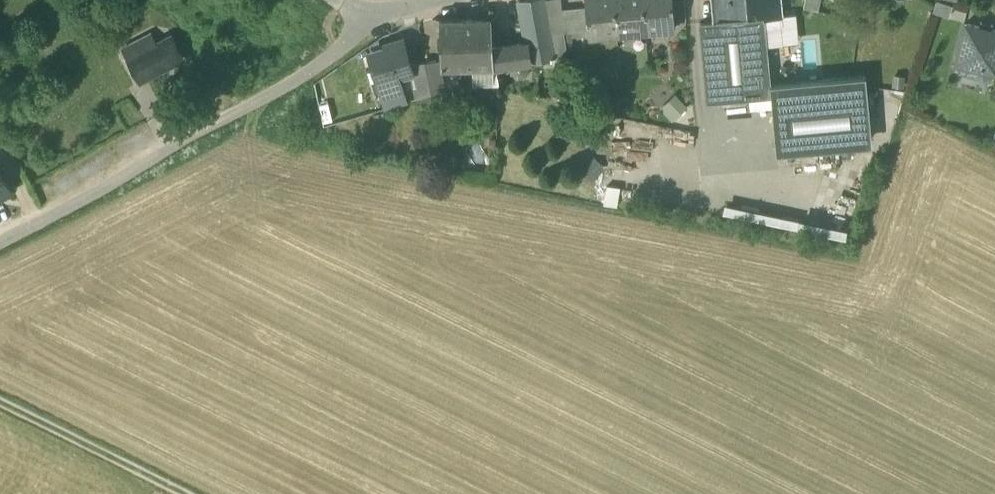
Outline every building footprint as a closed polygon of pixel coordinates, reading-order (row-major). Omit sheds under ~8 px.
[(528,46),(530,62),(553,58),(549,34),(544,4),(543,0),(538,0),(520,3),(528,46)] [(617,33),(614,0),(585,0),(586,8),(588,31),(588,35),(617,33)] [(646,30),(643,0),(614,0),(617,33),(646,30)] [(646,30),(675,28),(674,23),(672,0),(643,0),(646,30)] [(674,23),(686,22),(684,0),(672,0),(674,23)] [(716,22),(764,17),(780,16),(779,0),(714,0),(715,10),(716,22)] [(818,11),(820,0),(806,0),(804,8),(818,11)] [(951,14),(954,0),(937,0),(935,12),(951,14)] [(549,34),(564,33),(562,9),(561,2),(544,4),(549,34)] [(586,8),(574,9),(576,32),(588,31),(586,8)] [(564,33),(576,32),(574,9),(562,9),(564,33)] [(780,16),(764,17),(766,45),(797,42),(794,14),(780,16)] [(770,85),(766,45),(764,17),(716,22),(704,23),(700,23),(707,103),(771,97),(770,85)] [(462,68),(494,68),(493,52),(491,19),(463,20),(463,19),(462,20),(462,68)] [(462,69),(462,68),(462,20),(440,20),(440,61),(440,70),(462,69)] [(994,71),(994,30),(966,23),(956,62),(960,63),(979,68),(994,71)] [(122,48),(128,60),(157,44),(151,32),(122,48)] [(171,37),(157,44),(128,60),(140,81),(183,58),(171,37)] [(383,94),(386,96),(400,91),(401,93),(402,93),(402,91),(403,91),(399,77),(412,73),(409,64),(403,44),(370,54),(379,83),(380,83),(383,94)] [(494,68),(530,62),(528,46),(493,52),(494,68)] [(412,73),(420,98),(433,94),(425,69),(424,62),(409,64),(412,73)] [(425,69),(433,94),(444,91),(440,78),(437,70),(434,62),(424,62),(425,69)] [(979,68),(960,63),(958,73),(977,78),(979,68)] [(771,97),(775,144),(871,136),(866,77),(770,85),(771,97)] [(660,107),(672,120),(688,107),(676,93),(660,107)] [(872,146),(871,136),(775,144),(776,155),(872,146)] [(11,188),(0,168),(0,193),(11,188)] [(620,189),(606,187),(603,205),(617,207),(620,189)] [(13,192),(11,188),(0,193),(0,199),(13,192)] [(845,239),(847,229),(724,204),(722,214),(845,239)]
